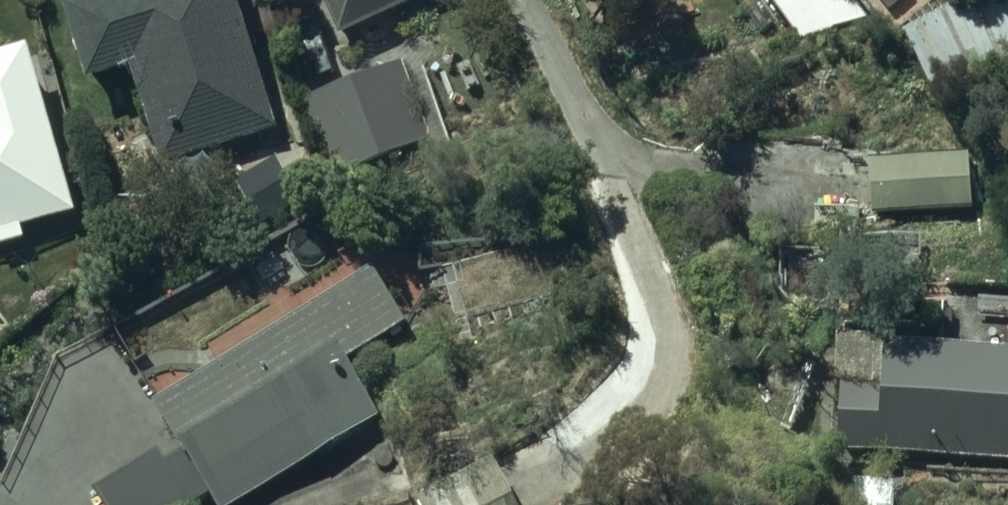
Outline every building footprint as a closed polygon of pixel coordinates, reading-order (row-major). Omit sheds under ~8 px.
[(93,67),(133,55),(166,158),(290,120),(252,0),(72,0),(93,67)] [(344,25),(397,0),(332,0),(344,25)] [(799,51),(866,30),(843,0),(762,0),(799,51)] [(909,36),(954,122),(1007,94),(1007,0),(978,0),(909,36)] [(72,199),(29,36),(0,43),(0,217),(72,199)] [(431,135),(404,50),(303,82),(330,166),(431,135)] [(970,161),(868,165),(870,221),(972,217),(970,161)] [(149,371),(181,427),(90,479),(105,504),(207,504),(177,452),(198,440),(225,487),(382,398),(349,342),(407,309),(370,245),(149,371)] [(833,433),(1007,444),(1007,263),(943,259),(939,320),(841,313),(833,433)] [(492,454),(417,492),(423,504),(518,504),(492,454)]
